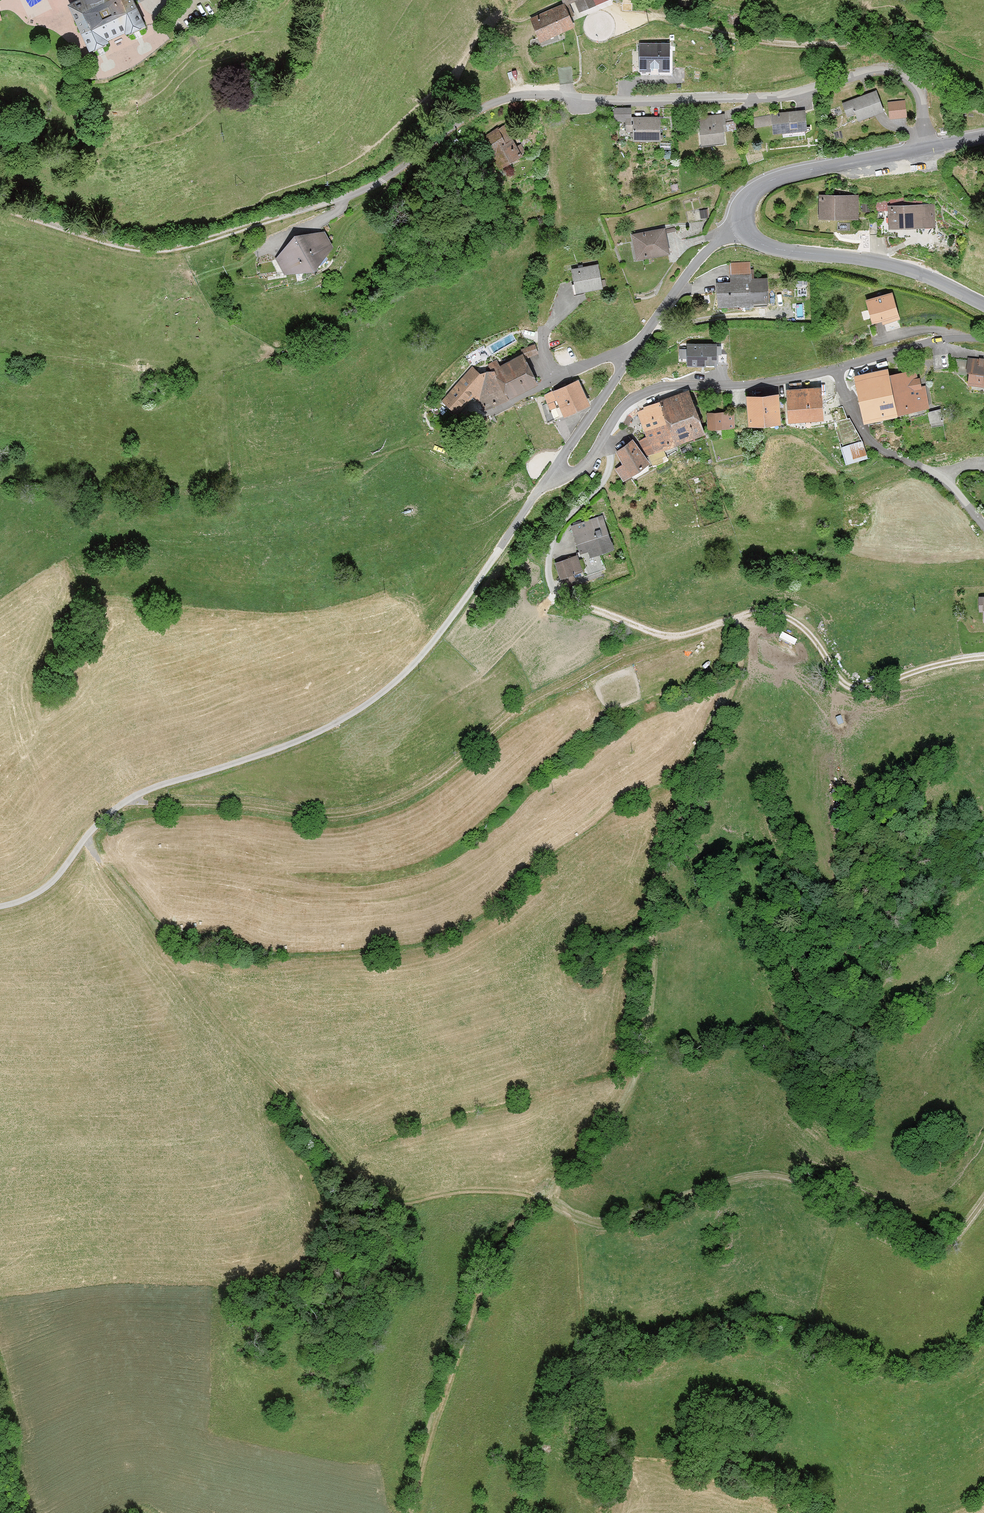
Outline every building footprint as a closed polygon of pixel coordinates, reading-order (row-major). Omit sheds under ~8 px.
[(63,5),(86,55),(104,46),(101,40),(120,32),(123,38),(144,29),(131,0),(74,0),(63,5)] [(562,4),(526,21),(537,43),(572,27),(568,18),(597,6),(595,3),(602,0),(560,0),(562,4)] [(670,43),(639,43),(639,71),(669,71),(670,43)] [(858,121),(884,111),(876,90),(842,103),(847,117),(855,114),(858,121)] [(905,100),(888,102),(890,118),(907,116),(905,100)] [(771,134),(806,132),(804,110),(769,112),(771,134)] [(631,116),(631,112),(612,112),(612,121),(626,121),(626,132),(633,132),(633,116),(631,116)] [(698,116),(701,143),(725,141),(724,130),(727,129),(725,113),(698,116)] [(632,140),(660,140),(660,116),(633,116),(633,132),(632,140)] [(482,136),(501,168),(523,154),(510,134),(514,132),(509,122),(497,130),(496,128),(482,136)] [(818,219),(857,220),(858,195),(819,194),(818,219)] [(934,204),(886,206),(887,230),(934,229),(934,204)] [(707,218),(707,210),(699,210),(699,218),(707,218)] [(663,228),(630,235),(635,261),(669,254),(663,228)] [(331,248),(322,231),(291,235),(274,258),(281,274),(310,273),(331,248)] [(750,277),(750,261),(727,262),(728,283),(716,283),(716,308),(768,307),(767,277),(750,277)] [(601,289),(597,264),(570,269),(574,293),(601,289)] [(892,293),(864,301),(871,326),(899,317),(892,293)] [(536,342),(522,348),(526,356),(539,351),(536,342)] [(716,342),(686,342),(686,365),(716,365),(716,342)] [(522,350),(477,371),(471,365),(439,400),(455,415),(474,394),(481,409),(538,384),(522,350)] [(967,358),(966,384),(983,385),(983,358),(967,358)] [(897,418),(896,414),(888,373),(888,368),(852,375),(861,424),(897,418)] [(888,373),(896,414),(929,407),(923,384),(917,385),(914,368),(888,373)] [(550,390),(550,391),(542,394),(546,406),(555,402),(561,416),(587,405),(577,379),(550,390)] [(785,422),(822,419),(819,386),(783,389),(785,422)] [(656,402),(674,445),(705,432),(688,389),(656,402)] [(779,424),(777,393),(744,396),(746,426),(779,424)] [(656,402),(636,410),(653,453),(674,445),(656,402)] [(734,430),(733,412),(706,412),(706,430),(734,430)] [(623,480),(650,461),(633,437),(616,450),(622,463),(615,468),(623,480)] [(844,464),(867,458),(862,440),(839,446),(844,464)] [(612,548),(602,513),(568,523),(578,558),(612,548)] [(575,555),(551,562),(557,581),(581,574),(575,555)]
